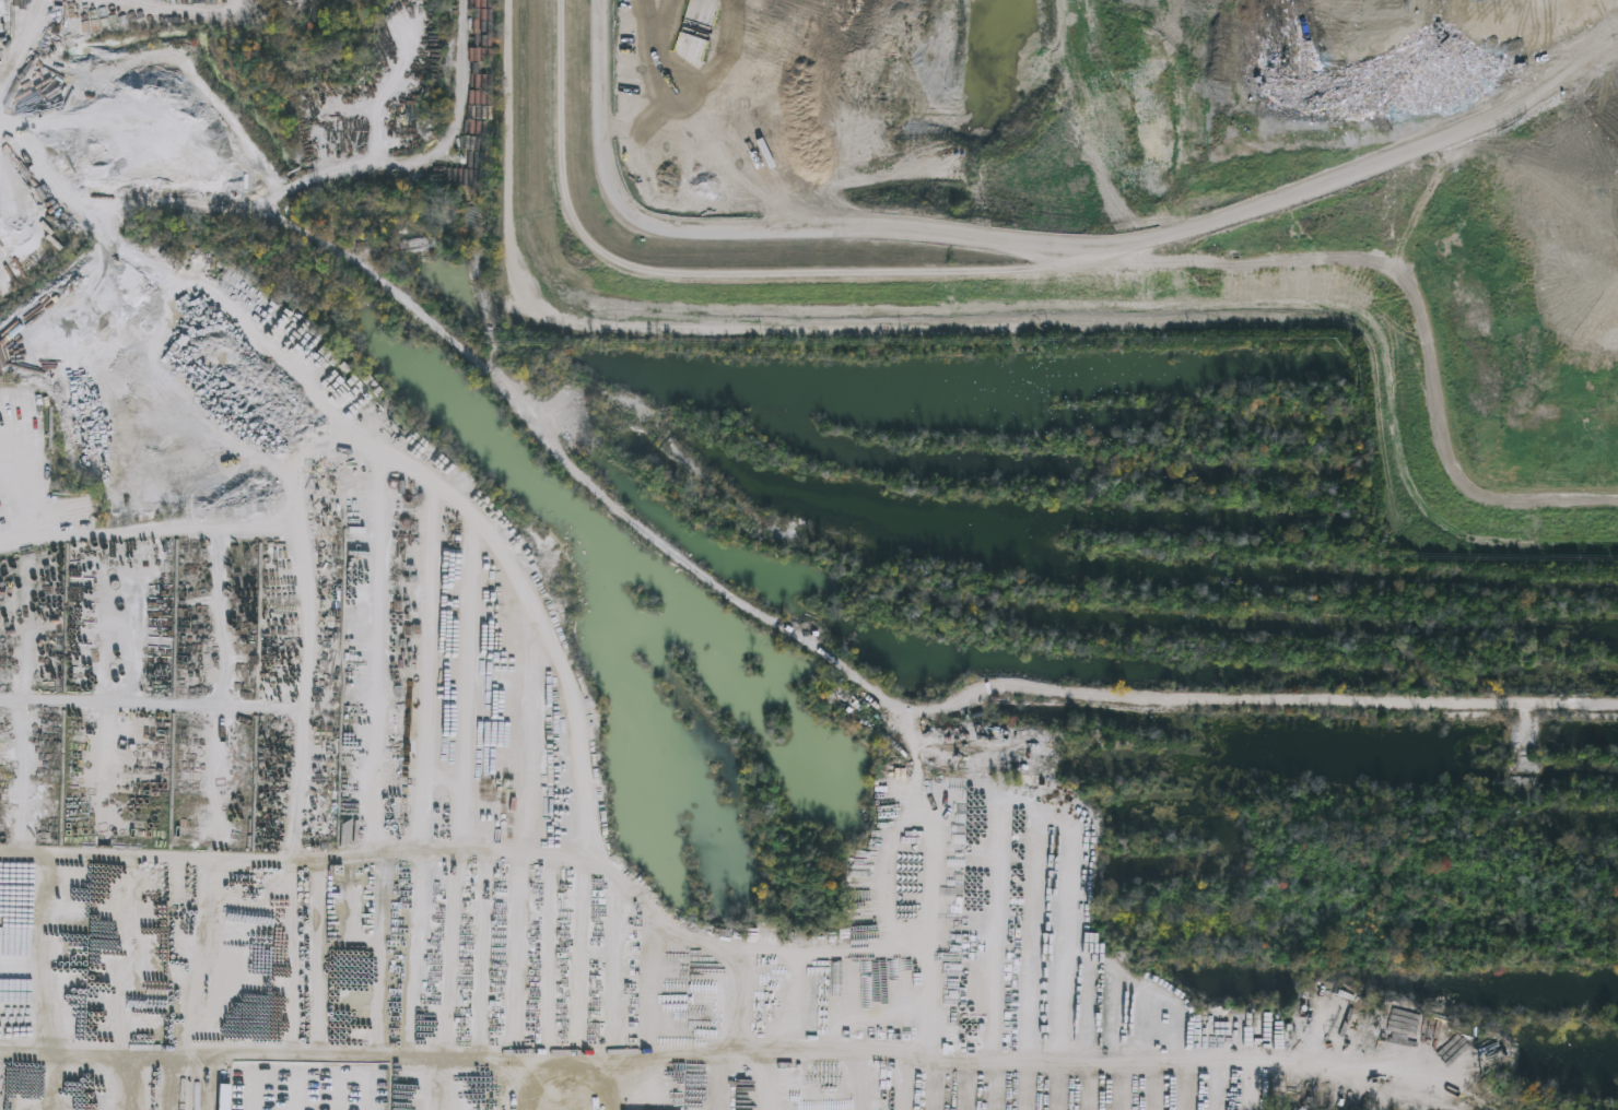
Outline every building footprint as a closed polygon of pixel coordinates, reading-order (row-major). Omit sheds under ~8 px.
[(886,1073),(885,1109),(833,1109),(835,1071),(886,1073)]
